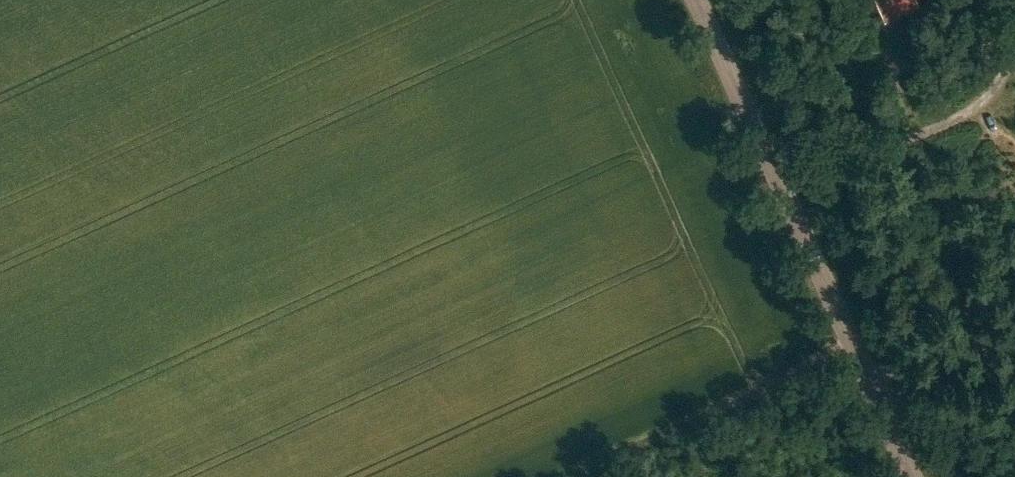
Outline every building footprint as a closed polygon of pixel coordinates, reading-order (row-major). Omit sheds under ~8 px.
[(887,19),(922,4),(920,0),(878,0),(887,19)]
